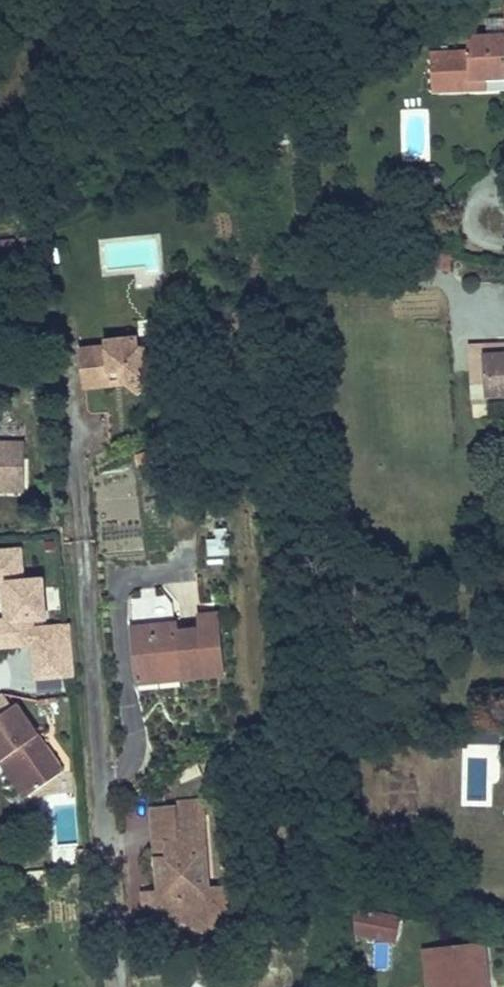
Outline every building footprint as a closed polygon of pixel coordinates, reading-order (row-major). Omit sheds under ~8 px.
[(468,37),(469,52),(431,54),(433,93),(471,92),(471,91),(471,82),(485,81),(503,80),(503,36),(468,37)] [(485,91),(485,81),(471,82),(471,91),(485,91)] [(18,256),(8,257),(10,272),(19,271),(18,256)] [(8,257),(0,258),(0,272),(10,272),(8,257)] [(150,371),(162,356),(152,348),(139,349),(137,339),(107,342),(108,347),(82,350),(86,388),(113,385),(113,381),(112,373),(122,372),(122,380),(139,393),(151,378),(151,376),(150,371)] [(486,398),(486,397),(503,396),(503,343),(483,344),(485,380),(475,380),(476,399),(486,398)] [(486,404),(486,398),(476,399),(475,380),(485,380),(483,344),(469,345),(472,405),(486,404)] [(113,381),(122,380),(122,372),(112,373),(113,381)] [(4,484),(4,475),(18,475),(19,459),(23,459),(24,444),(0,443),(0,484),(4,484)] [(23,459),(19,459),(18,475),(4,475),(4,484),(0,484),(0,490),(23,491),(23,459)] [(227,555),(227,529),(210,529),(210,556),(227,555)] [(20,548),(0,549),(0,649),(32,646),(34,679),(76,676),(71,623),(48,625),(44,578),(23,580),(20,548)] [(178,664),(180,679),(223,674),(217,614),(200,616),(202,629),(176,632),(175,624),(133,628),(137,668),(178,664)] [(139,683),(180,679),(178,664),(137,668),(139,683)] [(12,708),(2,694),(0,696),(0,716),(12,708)] [(0,716),(0,760),(1,762),(13,754),(18,762),(11,767),(31,795),(64,772),(16,705),(0,716)] [(475,745),(490,745),(490,730),(475,730),(475,745)] [(168,858),(156,858),(159,891),(142,893),(144,908),(155,907),(174,924),(187,923),(187,925),(196,933),(206,932),(215,923),(213,909),(216,906),(228,905),(227,887),(210,889),(206,837),(198,838),(197,826),(205,825),(204,803),(176,806),(179,841),(166,841),(168,858)] [(152,807),(156,858),(168,858),(166,841),(179,841),(176,806),(152,807)] [(355,936),(397,943),(402,918),(354,909),(355,936)] [(484,944),(434,949),(438,986),(489,986),(484,944)] [(428,986),(438,986),(434,949),(424,950),(428,986)] [(241,977),(232,978),(233,986),(242,985),(241,977)]
